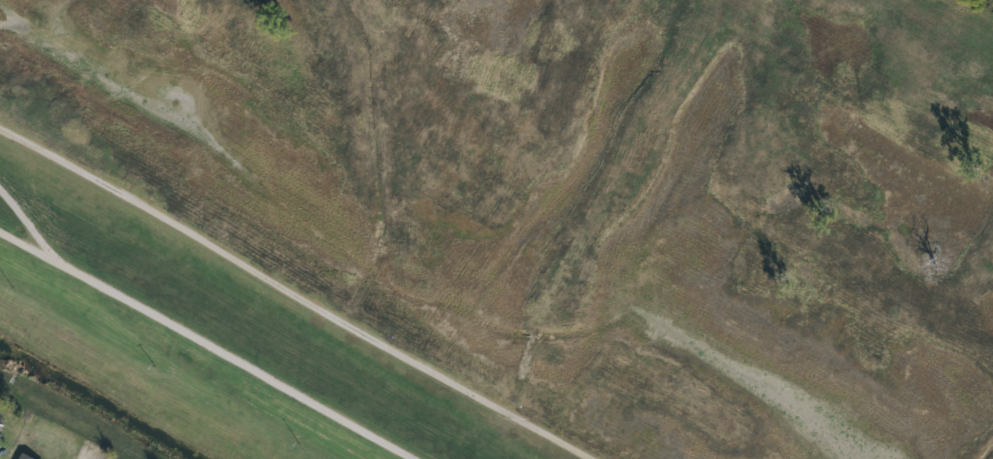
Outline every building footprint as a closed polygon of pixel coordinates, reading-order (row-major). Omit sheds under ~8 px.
[(21,451),(35,458),(16,458),(21,451)]
